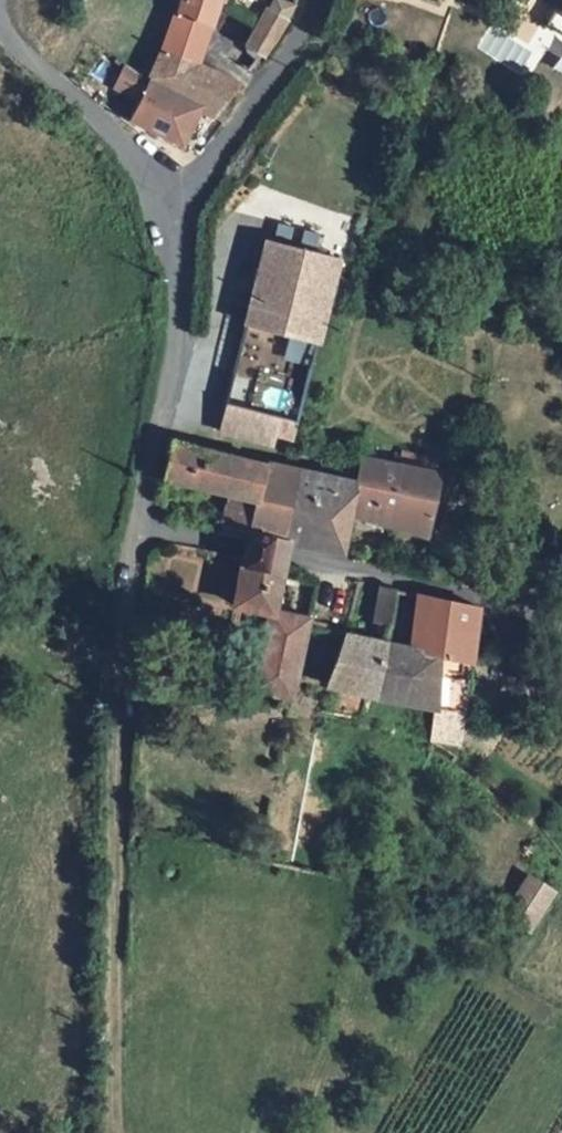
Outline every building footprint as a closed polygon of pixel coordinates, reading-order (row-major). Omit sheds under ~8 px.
[(130,98),(184,119),(203,127),(233,89),(186,68),(212,0),(170,0),(159,32),(133,92),(130,98)] [(249,68),(275,34),(285,13),(267,6),(259,25),(242,27),(248,33),(232,56),(249,68)] [(560,13),(552,8),(534,38),(537,48),(561,64),(561,11),(560,13)] [(130,98),(133,92),(121,82),(113,99),(124,109),(130,98)] [(169,153),(184,119),(130,98),(124,109),(115,127),(169,153)] [(336,255),(266,234),(210,423),(263,439),(266,427),(284,432),(336,255)] [(276,541),(277,537),(289,463),(163,440),(160,453),(155,478),(217,490),(210,528),(240,534),(276,541)] [(352,451),(347,474),(340,511),(422,528),(436,471),(352,451)] [(347,474),(297,465),(289,463),(277,537),(286,539),(333,548),(340,511),(347,474)] [(277,537),(276,541),(240,534),(238,545),(236,555),(227,602),(264,609),(263,615),(268,616),(282,555),(286,539),(277,537)] [(376,639),(387,586),(374,583),(360,635),(336,630),(323,688),(364,695),(376,639)] [(401,644),(376,639),(364,695),(427,706),(430,706),(438,654),(461,658),(470,660),(475,626),(477,606),(412,591),(401,644)] [(287,694),(290,682),(301,622),(268,616),(251,687),(287,694)] [(290,682),(323,688),(336,630),(301,622),(290,682)] [(438,654),(430,706),(427,706),(427,708),(459,713),(465,679),(457,678),(461,658),(438,654)] [(459,713),(427,708),(426,730),(425,738),(453,742),(459,713)] [(533,928),(557,889),(528,871),(504,911),(533,928)]
